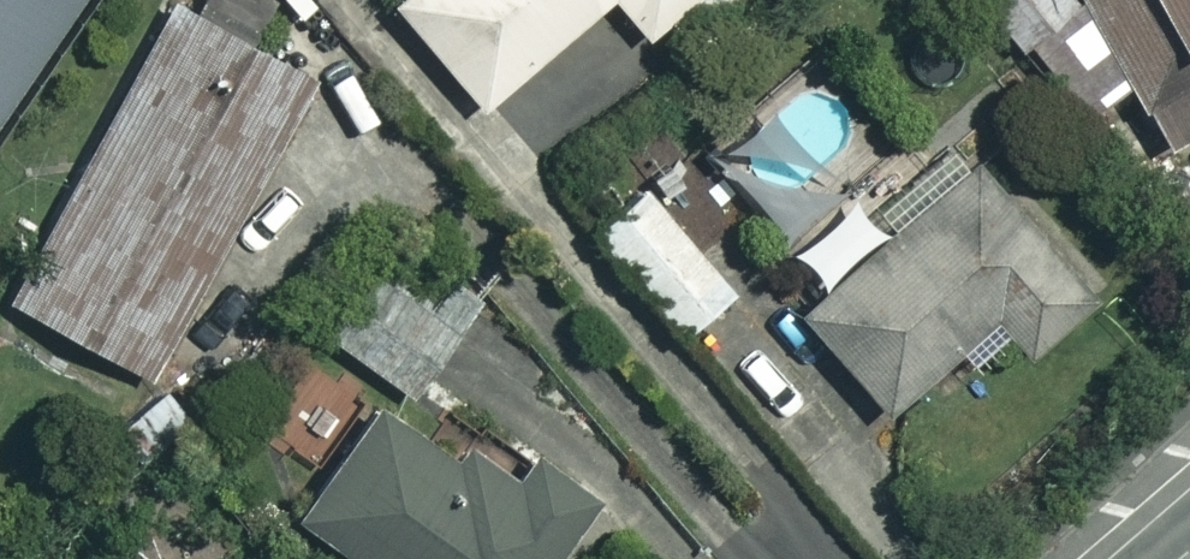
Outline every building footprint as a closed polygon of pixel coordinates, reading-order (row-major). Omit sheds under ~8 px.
[(66,0),(0,0),(0,96),(66,0)] [(176,0),(166,0),(11,297),(155,372),(312,71),(176,0)] [(474,102),(595,0),(389,0),(474,102)] [(641,32),(679,0),(614,0),(641,32)] [(1003,41),(1020,31),(1046,77),(1061,68),(1079,102),(1122,78),(1157,142),(1189,124),(1189,0),(980,0),(1003,41)] [(1088,292),(974,157),(795,309),(881,410),(991,317),(1020,350),(1088,292)] [(725,288),(637,185),(587,227),(676,330),(725,288)] [(449,322),(373,265),(323,332),(399,389),(449,322)] [(372,404),(293,512),(358,558),(535,558),(584,493),(482,419),(451,462),(372,404)]
